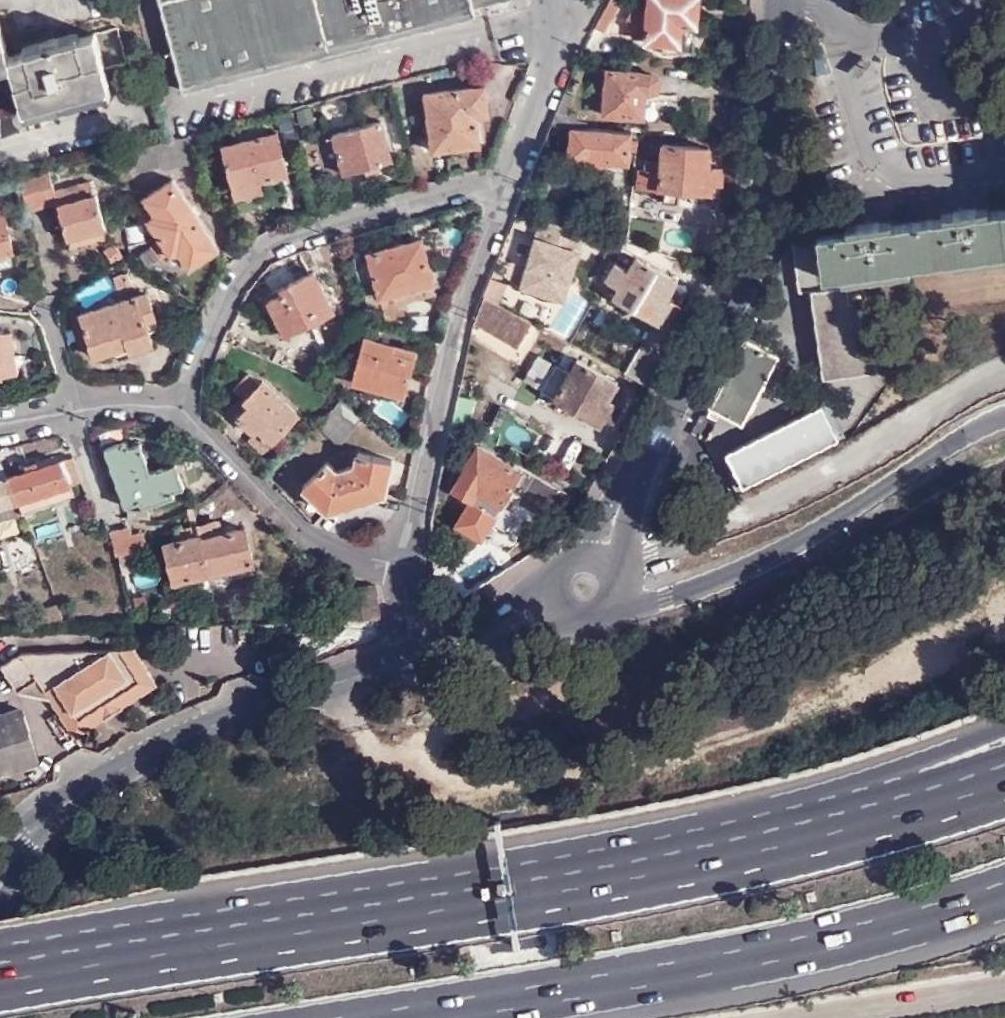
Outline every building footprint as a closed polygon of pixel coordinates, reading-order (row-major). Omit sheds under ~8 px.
[(186,91),(476,13),(473,5),(472,0),(162,0),(186,91)] [(608,0),(595,26),(604,30),(618,4),(608,0)] [(649,5),(636,4),(630,20),(633,38),(644,39),(646,42),(696,47),(701,0),(649,0),(649,5)] [(17,71),(28,116),(111,95),(106,77),(128,72),(119,39),(95,45),(79,49),(26,62),(9,66),(0,32),(0,75),(17,71)] [(94,40),(95,45),(119,39),(118,34),(94,40)] [(24,55),(26,62),(79,49),(77,41),(24,55)] [(659,73),(608,69),(603,115),(642,118),(645,92),(657,92),(659,73)] [(489,87),(426,94),(432,150),(479,145),(476,116),(491,114),(489,87)] [(112,102),(111,95),(28,116),(30,122),(71,112),(112,102)] [(381,120),(330,134),(341,173),(392,160),(381,120)] [(631,131),(569,126),(566,158),(627,163),(631,131)] [(278,133),(225,146),(238,200),(263,193),(259,179),(288,172),(278,133)] [(707,147),(661,143),(660,158),(644,157),(643,166),(638,166),(635,187),(710,194),(713,170),(705,170),(707,147)] [(53,187),(49,171),(20,179),(26,212),(50,206),(46,189),(53,187)] [(146,222),(160,243),(168,254),(170,257),(179,251),(190,268),(219,249),(174,180),(142,201),(153,217),(146,222)] [(91,183),(54,192),(57,204),(69,251),(86,247),(83,236),(105,232),(91,183)] [(54,192),(53,187),(46,189),(50,206),(57,204),(54,192)] [(0,205),(0,256),(13,253),(2,204),(0,205)] [(958,214),(863,226),(850,228),(848,218),(815,222),(821,274),(852,270),(908,263),(1004,251),(1004,209),(958,214)] [(542,218),(527,266),(568,284),(584,230),(542,218)] [(854,282),(852,270),(821,274),(815,222),(793,225),(799,289),(810,288),(854,282)] [(107,242),(105,232),(83,236),(86,247),(107,242)] [(422,235),(370,251),(383,293),(384,297),(436,281),(422,235)] [(168,254),(160,243),(151,248),(159,260),(168,254)] [(383,293),(370,251),(353,256),(366,298),(383,293)] [(679,281),(636,256),(628,269),(616,262),(601,289),(660,324),(673,302),(668,299),(679,281)] [(568,284),(527,266),(521,286),(563,299),(568,284)] [(313,274),(262,297),(280,337),(331,314),(313,274)] [(489,278),(482,296),(485,298),(497,304),(505,284),(489,278)] [(862,332),(854,282),(810,288),(822,375),(876,368),(871,330),(862,332)] [(146,293),(79,314),(92,354),(126,343),(128,349),(151,342),(145,322),(154,319),(146,293)] [(497,304),(485,298),(476,322),(519,346),(532,323),(497,304)] [(0,334),(0,376),(16,375),(10,333),(0,334)] [(394,347),(364,339),(353,384),(404,398),(413,360),(392,355),(394,347)] [(744,423),(764,383),(778,357),(767,352),(745,341),(707,415),(715,418),(719,412),(744,423)] [(618,382),(576,358),(568,374),(554,366),(539,391),(600,426),(614,403),(608,399),(618,382)] [(244,400),(261,384),(249,372),(233,388),(244,400)] [(265,380),(261,384),(244,400),(249,405),(237,416),(253,433),(260,428),(274,442),(300,416),(265,380)] [(337,446),(365,417),(342,402),(317,427),(337,446)] [(834,441),(821,415),(819,411),(764,438),(726,457),(741,487),(834,441)] [(103,449),(94,452),(108,494),(117,490),(123,507),(136,502),(139,506),(167,496),(166,491),(182,485),(174,463),(160,468),(158,466),(150,469),(140,442),(127,446),(124,440),(102,448),(103,449)] [(496,515),(523,468),(479,443),(453,491),(496,515)] [(390,460),(359,453),(357,467),(337,472),(328,463),(303,487),(324,510),(382,495),(390,460)] [(15,501),(18,509),(37,503),(33,494),(68,482),(79,478),(70,454),(45,463),(42,458),(32,462),(35,467),(25,470),(6,477),(15,501)] [(0,462),(0,507),(15,501),(6,477),(0,462)] [(23,466),(25,470),(35,467),(32,462),(23,466)] [(33,494),(37,503),(71,492),(68,482),(33,494)] [(123,507),(126,516),(148,518),(148,509),(123,507)] [(197,524),(210,574),(251,563),(242,528),(215,534),(213,521),(197,524)] [(189,579),(210,574),(197,524),(186,527),(188,536),(177,539),(161,543),(171,583),(189,579)] [(108,529),(114,557),(133,552),(126,525),(108,529)] [(188,536),(186,527),(175,530),(177,539),(188,536)] [(191,588),(189,579),(171,583),(174,593),(191,588)] [(16,691),(36,679),(74,735),(155,684),(131,646),(20,653),(0,667),(0,668),(16,691)] [(37,760),(21,712),(0,718),(0,772),(37,760)]
